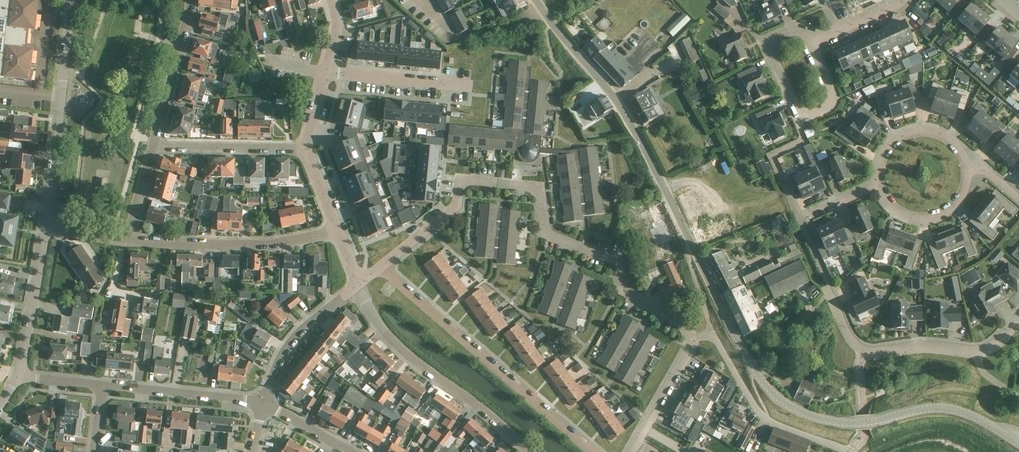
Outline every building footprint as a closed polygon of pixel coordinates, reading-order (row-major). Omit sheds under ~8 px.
[(25,81),(29,81),(31,65),(31,64),(33,53),(33,51),(27,51),(19,50),(22,30),(29,31),(35,31),(35,30),(36,18),(37,16),(38,1),(33,1),(27,0),(0,0),(0,78),(25,81)] [(208,8),(231,10),(231,9),(237,10),(238,0),(235,0),(199,0),(198,7),(208,8)] [(275,1),(274,0),(261,0),(262,4),(263,10),(272,8),(274,16),(280,14),(278,6),(276,7),(275,1)] [(293,0),(282,0),(282,3),(279,4),(284,20),(293,18),(289,2),(293,1),(293,0)] [(301,11),(306,9),(304,0),(298,0),(301,11)] [(364,3),(353,7),(356,20),(372,15),(369,2),(370,2),(369,0),(363,0),(364,3)] [(439,5),(444,14),(455,8),(450,0),(449,0),(439,5)] [(522,0),(509,0),(496,7),(502,19),(516,12),(519,11),(518,10),(525,7),(522,0)] [(765,4),(754,9),(761,24),(781,15),(777,7),(785,4),(783,0),(763,0),(765,4)] [(940,5),(948,12),(947,14),(952,19),(963,5),(959,1),(960,0),(944,0),(940,5)] [(959,21),(967,28),(981,12),(972,4),(968,9),(963,5),(952,19),(957,23),(959,21)] [(730,15),(718,5),(714,10),(725,20),(730,15)] [(309,13),(311,17),(311,18),(317,16),(316,9),(309,11),(309,13)] [(929,18),(918,9),(914,13),(925,23),(929,18)] [(606,10),(601,15),(605,20),(611,15),(606,10)] [(461,11),(450,17),(455,25),(466,19),(461,11)] [(990,20),(981,12),(967,28),(976,35),(974,37),(979,42),(981,39),(991,28),(986,24),(990,20)] [(235,15),(234,16),(225,14),(224,18),(221,17),(220,20),(203,15),(202,19),(199,28),(203,29),(202,35),(222,40),(223,34),(217,32),(219,25),(225,26),(227,21),(233,22),(233,21),(238,23),(240,15),(235,15)] [(681,18),(668,32),(673,38),(687,24),(691,21),(685,15),(681,18)] [(466,19),(455,25),(460,34),(470,28),(466,19)] [(254,42),(264,40),(259,22),(249,25),(254,42)] [(904,22),(894,26),(904,47),(914,43),(912,39),(904,22)] [(286,25),(290,38),(297,37),(293,23),(286,25)] [(924,25),(919,31),(925,37),(931,30),(924,25)] [(900,49),(904,47),(894,26),(884,31),(892,48),(898,46),(900,49)] [(991,28),(981,39),(986,43),(985,43),(995,51),(1008,35),(999,27),(995,32),(991,28)] [(884,31),(874,35),(882,53),(883,53),(888,50),(890,54),(894,52),(892,48),(884,31)] [(740,34),(731,38),(721,42),(727,55),(730,54),(735,63),(737,62),(747,58),(742,48),(746,47),(740,34)] [(942,47),(948,40),(940,34),(934,41),(942,47)] [(882,53),(874,35),(865,40),(872,57),(873,57),(878,54),(880,58),(884,56),(883,53),(882,53)] [(1008,35),(995,51),(1003,58),(1001,60),(1007,65),(1018,51),(1014,47),(1017,43),(1008,35)] [(594,59),(621,88),(629,82),(637,75),(615,50),(618,47),(613,42),(606,48),(597,38),(592,42),(584,49),(594,59)] [(690,38),(679,43),(688,64),(699,59),(690,38)] [(192,54),(201,56),(200,61),(208,63),(218,66),(220,60),(215,59),(218,47),(211,45),(211,44),(196,40),(194,41),(193,45),(194,47),(192,54)] [(865,40),(855,44),(863,62),(869,59),(870,63),(874,61),(873,57),(872,57),(865,40)] [(358,42),(356,61),(367,62),(369,43),(358,42)] [(369,43),(367,62),(377,63),(380,44),(369,43)] [(380,44),(377,63),(388,64),(390,45),(380,44)] [(855,44),(845,48),(853,66),(859,63),(860,67),(864,65),(863,62),(855,44)] [(390,45),(388,64),(397,65),(397,67),(398,67),(400,46),(390,45)] [(400,46),(398,67),(408,68),(410,49),(401,48),(401,46),(400,46)] [(933,47),(928,53),(934,58),(939,51),(933,47)] [(853,66),(845,48),(835,53),(843,71),(849,68),(851,71),(855,70),(853,66)] [(410,49),(408,68),(418,69),(420,50),(410,49)] [(420,50),(418,69),(428,70),(430,51),(420,50)] [(430,51),(428,70),(440,71),(442,52),(430,51)] [(956,58),(961,62),(966,57),(960,52),(956,58)] [(205,76),(204,78),(215,81),(216,77),(210,75),(210,72),(206,71),(208,63),(200,61),(191,58),(188,71),(205,76)] [(902,61),(904,65),(906,70),(912,67),(910,62),(909,58),(902,61)] [(921,58),(910,62),(912,67),(923,63),(921,58)] [(931,61),(924,63),(927,71),(933,68),(931,61)] [(508,69),(508,75),(526,77),(526,67),(527,63),(511,62),(510,69),(508,69)] [(1018,66),(1014,62),(1005,73),(1009,77),(1018,85),(1018,84),(1018,65),(1018,66)] [(970,69),(976,73),(980,68),(974,64),(970,69)] [(921,76),(923,68),(916,66),(914,74),(921,76)] [(583,176),(582,163),(580,149),(578,150),(567,151),(541,149),(542,136),(525,135),(527,121),(528,108),(529,95),(531,81),(532,68),(531,68),(526,67),(526,77),(524,90),(523,103),(522,116),(520,131),(504,130),(493,129),(491,129),(461,126),(450,125),(449,129),(449,131),(463,132),(476,133),(489,135),(502,136),(516,137),(515,147),(522,148),(521,152),(522,156),(524,159),(528,161),(533,160),(536,157),(537,153),(559,156),(571,157),(575,156),(577,168),(578,181),(580,194),(581,207),(582,216),(587,216),(588,216),(587,202),(585,189),(583,176)] [(755,67),(746,71),(737,75),(740,82),(742,81),(748,93),(750,92),(755,101),(767,96),(762,87),(766,85),(760,72),(758,73),(755,67)] [(709,81),(704,70),(697,73),(702,84),(709,81)] [(962,80),(964,72),(957,70),(955,78),(962,80)] [(993,80),(980,70),(976,74),(989,85),(993,80)] [(526,77),(508,75),(507,81),(509,81),(508,88),(524,90),(526,77)] [(215,81),(204,78),(201,78),(200,81),(186,77),(183,89),(205,95),(207,87),(204,86),(205,84),(213,86),(215,81)] [(549,83),(531,81),(529,95),(546,96),(546,89),(548,90),(549,83)] [(897,93),(903,114),(915,111),(911,98),(917,96),(913,84),(902,87),(903,91),(897,93)] [(933,84),(932,87),(929,96),(935,98),(931,111),(943,114),(949,93),(943,91),(944,87),(933,84)] [(232,88),(230,97),(238,98),(240,90),(232,88)] [(506,95),(505,101),(523,103),(524,90),(508,88),(508,95),(506,95)] [(183,89),(179,102),(189,104),(194,105),(194,106),(204,109),(206,103),(202,102),(204,96),(204,95),(205,95),(183,89)] [(692,102),(701,98),(698,91),(689,95),(692,102)] [(571,104),(573,103),(576,107),(583,103),(577,92),(567,98),(571,104)] [(652,109),(642,92),(629,100),(644,126),(658,118),(652,108),(652,109)] [(892,118),(903,114),(897,93),(890,96),(889,92),(878,95),(879,98),(882,108),(888,106),(892,118)] [(949,93),(943,114),(954,118),(958,106),(964,108),(967,98),(968,95),(957,92),(956,96),(949,93)] [(545,103),(546,96),(529,95),(528,108),(546,110),(547,103),(545,103)] [(605,97),(592,106),(584,111),(585,111),(589,109),(595,119),(612,109),(605,97)] [(995,97),(991,102),(997,108),(1002,102),(995,97)] [(216,99),(213,113),(221,115),(224,101),(216,99)] [(340,99),(337,112),(364,118),(367,108),(374,110),(376,103),(363,100),(362,105),(340,99)] [(506,108),(506,115),(522,116),(523,103),(505,101),(505,107),(506,108)] [(239,136),(249,136),(250,122),(243,122),(243,110),(245,110),(245,103),(239,102),(238,137),(239,137),(239,136)] [(249,136),(260,137),(261,102),(256,102),(255,116),(256,116),(256,122),(250,122),(249,136)] [(261,102),(260,137),(270,137),(270,138),(271,138),(271,122),(271,103),(261,102)] [(386,102),(384,123),(396,124),(396,123),(398,103),(386,102)] [(398,103),(396,123),(406,124),(408,104),(398,103)] [(408,104),(406,124),(416,125),(416,128),(419,105),(408,104)] [(978,104),(970,114),(975,119),(966,128),(975,136),(990,119),(984,115),(987,111),(978,104)] [(419,105),(416,128),(427,129),(429,106),(419,105)] [(429,106),(427,129),(445,131),(446,117),(440,117),(441,107),(429,106)] [(766,133),(769,132),(773,142),(785,136),(781,127),(784,125),(778,112),(776,113),(773,107),(764,111),(755,115),(758,122),(761,121),(766,133)] [(854,124),(872,137),(879,128),(868,120),(872,115),(861,107),(855,116),(858,119),(854,124)] [(178,108),(174,121),(191,126),(193,118),(196,118),(197,116),(203,117),(204,112),(203,111),(193,109),(192,112),(178,108)] [(546,116),(546,110),(528,108),(527,121),(543,123),(544,116),(546,116)] [(4,121),(4,117),(8,117),(9,110),(0,109),(0,121),(4,121)] [(337,112),(334,124),(345,127),(343,135),(356,134),(360,134),(364,118),(337,112)] [(522,116),(506,115),(505,121),(503,121),(503,128),(504,128),(504,130),(520,131),(522,116)] [(15,141),(25,142),(35,143),(36,129),(37,119),(29,118),(29,126),(25,126),(25,128),(23,128),(24,119),(18,118),(17,127),(15,141)] [(990,119),(975,136),(985,144),(993,134),(998,138),(1006,128),(998,121),(995,124),(990,119)] [(188,135),(191,126),(174,121),(170,135),(188,135)] [(542,129),(543,123),(527,121),(525,135),(542,136),(544,136),(544,130),(542,129)] [(221,122),(220,130),(220,136),(232,136),(233,122),(221,122)] [(873,137),(872,137),(854,124),(850,130),(846,128),(846,129),(841,125),(835,133),(850,144),(854,139),(866,147),(873,137)] [(1006,128),(998,138),(1002,142),(994,152),(1003,159),(1017,142),(1012,138),(1014,135),(1006,128)] [(463,132),(449,131),(448,145),(455,146),(455,148),(461,148),(463,132)] [(468,147),(475,148),(476,133),(463,132),(461,148),(468,149),(468,147)] [(476,133),(475,148),(482,148),(481,150),(488,151),(489,135),(476,133)] [(346,143),(331,148),(335,160),(362,150),(358,139),(356,134),(343,135),(346,143)] [(494,149),(501,150),(502,136),(489,135),(488,151),(494,151),(494,149)] [(502,136),(501,150),(508,151),(508,153),(514,153),(515,147),(516,137),(502,136)] [(1003,159),(1012,167),(1018,159),(1018,144),(1017,142),(1003,159)] [(411,147),(410,152),(416,152),(415,158),(439,160),(440,149),(440,148),(420,147),(411,146),(411,147)] [(595,148),(580,149),(582,163),(599,161),(598,155),(596,155),(595,148)] [(362,150),(335,160),(340,172),(354,166),(356,171),(368,166),(362,150)] [(828,155),(830,157),(820,162),(825,174),(832,171),(838,184),(849,179),(847,173),(849,172),(844,162),(842,163),(840,157),(837,151),(828,155)] [(13,155),(11,170),(32,172),(33,157),(13,155)] [(571,157),(559,156),(558,157),(559,164),(557,164),(558,170),(577,168),(575,156),(571,157)] [(415,158),(414,169),(438,171),(439,160),(415,158)] [(164,159),(161,170),(170,172),(181,175),(191,178),(193,179),(194,179),(196,170),(189,168),(188,170),(180,168),(181,161),(173,159),(172,161),(164,159)] [(203,178),(203,182),(210,182),(211,182),(211,178),(222,178),(222,160),(210,160),(210,165),(210,166),(204,165),(203,173),(203,175),(203,178)] [(222,160),(222,178),(234,178),(234,185),(241,185),(244,185),(244,182),(244,170),(234,170),(235,160),(222,160)] [(244,170),(244,182),(250,182),(250,184),(258,184),(265,184),(266,179),(263,179),(263,171),(264,161),(251,160),(250,166),(244,166),(244,170)] [(708,160),(698,165),(702,172),(712,167),(708,160)] [(764,160),(755,164),(761,176),(772,171),(768,162),(766,164),(764,160)] [(269,177),(269,182),(275,182),(275,179),(278,179),(278,181),(288,182),(288,178),(288,177),(297,177),(297,171),(297,165),(288,165),(289,161),(276,161),(275,167),(269,167),(269,177)] [(599,167),(599,161),(582,163),(583,176),(598,174),(598,167),(599,167)] [(819,177),(825,174),(820,162),(809,167),(811,171),(804,174),(813,194),(824,189),(819,177)] [(358,176),(344,182),(349,193),(375,183),(368,166),(356,171),(358,176)] [(560,176),(561,183),(578,181),(577,168),(558,170),(559,177),(560,176)] [(414,169),(413,179),(437,182),(438,171),(414,169)] [(30,188),(32,172),(11,170),(4,170),(3,176),(17,178),(16,186),(30,188)] [(157,185),(173,190),(177,177),(163,173),(162,177),(159,177),(157,185)] [(813,194),(804,174),(798,176),(796,173),(786,177),(791,190),(797,187),(802,199),(813,194)] [(599,181),(598,174),(583,176),(585,189),(602,187),(601,181),(599,181)] [(413,179),(412,190),(436,192),(437,182),(413,179)] [(195,180),(191,194),(199,197),(199,196),(203,196),(203,182),(195,180)] [(578,181),(561,183),(562,190),(560,190),(561,197),(580,194),(578,181)] [(375,183),(349,193),(353,206),(368,200),(370,205),(381,200),(375,183)] [(156,199),(166,201),(170,203),(173,190),(157,185),(154,194),(157,194),(156,199)] [(603,193),(602,187),(585,189),(587,202),(602,200),(601,194),(603,193)] [(682,195),(677,197),(698,244),(720,234),(720,233),(736,227),(731,215),(713,223),(697,187),(682,195)] [(412,190),(411,201),(415,202),(435,204),(436,192),(412,190)] [(980,205),(996,218),(1004,209),(1013,216),(1018,210),(995,191),(988,199),(986,198),(980,205)] [(564,203),(564,209),(581,207),(580,194),(561,197),(562,203),(564,203)] [(1,252),(3,244),(13,246),(17,219),(5,217),(6,212),(7,209),(9,196),(0,195),(0,252),(1,252)] [(203,209),(206,197),(206,196),(203,196),(199,196),(199,197),(196,210),(202,212),(203,209)] [(217,230),(230,231),(230,210),(230,207),(231,196),(224,196),(223,214),(218,214),(217,230)] [(248,196),(247,205),(259,206),(260,197),(254,197),(248,196)] [(219,200),(206,197),(203,209),(216,212),(219,200)] [(293,199),(289,200),(290,206),(291,210),(294,226),(306,223),(303,207),(295,209),(294,205),(293,199)] [(372,210),(357,215),(362,227),(385,219),(388,217),(381,200),(370,205),(372,210)] [(602,207),(602,200),(587,202),(588,216),(605,214),(604,207),(602,207)] [(173,207),(162,204),(153,201),(151,208),(150,208),(147,221),(164,226),(168,213),(171,214),(180,216),(182,209),(173,207)] [(629,207),(631,210),(633,216),(645,211),(641,201),(629,207)] [(653,206),(648,208),(654,222),(651,224),(654,229),(650,230),(653,238),(657,247),(661,245),(671,240),(679,237),(664,202),(653,206)] [(497,219),(498,210),(498,206),(480,204),(479,211),(481,211),(480,218),(497,219)] [(969,222),(977,228),(992,241),(997,235),(988,227),(996,218),(980,205),(975,212),(977,213),(969,222)] [(581,207),(564,209),(565,216),(563,217),(564,223),(583,221),(582,216),(581,207)] [(411,208),(397,213),(402,225),(415,220),(411,208)] [(851,230),(856,242),(867,237),(865,233),(872,230),(870,224),(872,223),(867,213),(865,214),(863,209),(851,214),(857,226),(851,230)] [(230,210),(230,231),(242,231),(243,215),(243,210),(230,210)] [(291,210),(279,213),(282,228),(294,226),(291,210)] [(499,251),(500,237),(501,224),(502,211),(498,210),(497,219),(496,233),(495,246),(493,259),(498,260),(499,251)] [(501,224),(518,226),(519,219),(520,219),(521,212),(502,211),(501,224)] [(782,216),(771,221),(774,227),(785,222),(782,216)] [(478,225),(477,231),(496,233),(497,219),(480,218),(480,225),(478,225)] [(385,219),(362,227),(366,239),(389,230),(385,219)] [(828,226),(837,246),(843,243),(845,247),(856,242),(851,230),(844,233),(839,221),(828,226)] [(273,223),(263,225),(264,232),(274,229),(273,223)] [(500,237),(518,239),(519,233),(517,233),(518,226),(501,224),(500,237)] [(816,245),(823,260),(834,256),(830,249),(837,246),(828,226),(817,231),(822,242),(816,245)] [(976,255),(969,236),(965,227),(955,231),(954,229),(946,232),(953,251),(964,247),(969,258),(976,255)] [(883,229),(880,238),(874,258),(882,260),(885,249),(897,253),(903,233),(895,230),(894,233),(883,229)] [(496,233),(477,231),(477,237),(479,237),(478,244),(495,246),(496,233)] [(953,251),(946,232),(937,235),(938,238),(928,242),(939,270),(946,267),(942,256),(953,251)] [(974,232),(970,235),(976,241),(979,237),(974,232)] [(903,233),(897,253),(909,256),(905,268),(912,270),(922,242),(911,238),(912,236),(903,233)] [(499,251),(515,252),(516,245),(518,245),(518,239),(500,237),(499,251)] [(104,281),(98,271),(81,246),(78,248),(74,243),(65,249),(69,254),(66,257),(83,282),(83,281),(90,290),(104,281)] [(475,258),(493,259),(495,246),(478,244),(477,251),(475,251),(475,258)] [(498,260),(497,264),(516,266),(517,259),(515,259),(515,252),(499,251),(498,260)] [(721,251),(715,254),(706,259),(724,294),(742,285),(731,265),(729,266),(721,251)] [(139,287),(140,270),(146,271),(154,271),(155,261),(148,261),(148,255),(131,254),(131,263),(128,263),(128,277),(127,277),(127,286),(139,287)] [(434,278),(449,267),(440,254),(425,265),(434,278)] [(183,267),(182,290),(189,291),(190,256),(177,256),(177,257),(171,257),(171,266),(177,266),(177,267),(183,267)] [(203,256),(190,256),(189,291),(194,291),(194,289),(192,286),(189,286),(190,279),(196,280),(196,268),(204,268),(204,278),(214,278),(215,261),(203,261),(203,256)] [(243,271),(243,281),(253,281),(253,277),(258,277),(258,282),(263,283),(265,283),(265,281),(265,280),(265,272),(265,271),(264,271),(260,271),(260,256),(250,256),(250,261),(248,261),(248,271),(246,271),(243,271)] [(221,261),(220,267),(223,267),(223,268),(235,269),(235,276),(240,276),(240,269),(239,269),(239,267),(239,257),(224,257),(224,261),(221,261)] [(268,257),(268,267),(279,268),(279,257),(268,257)] [(285,257),(285,267),(284,269),(282,269),(281,294),(293,294),(293,279),(298,273),(298,270),(299,270),(300,257),(285,257)] [(319,258),(310,258),(309,275),(319,275),(318,288),(326,289),(327,278),(326,264),(319,264),(319,258)] [(762,277),(781,268),(778,261),(772,264),(771,260),(757,266),(762,277)] [(569,280),(572,272),(573,268),(556,261),(553,268),(555,268),(553,275),(569,280)] [(681,282),(673,262),(663,266),(672,286),(681,282)] [(774,298),(808,282),(799,262),(765,278),(774,298)] [(1003,291),(1007,289),(1009,286),(1017,293),(1018,291),(1018,273),(1008,263),(997,276),(1006,284),(1004,287),(1001,288),(1003,291)] [(953,267),(955,273),(961,271),(959,265),(953,267)] [(869,266),(867,272),(875,276),(877,270),(869,266)] [(449,267),(434,278),(443,291),(459,279),(449,267)] [(973,268),(960,276),(965,284),(968,282),(970,286),(980,280),(973,268)] [(559,320),(562,311),(567,299),(571,286),(576,273),(572,272),(569,280),(564,293),(559,306),(555,318),(559,320)] [(571,286),(587,292),(589,285),(591,286),(593,280),(576,273),(571,286)] [(569,280),(553,275),(550,281),(548,281),(546,287),(564,293),(569,280)] [(12,294),(12,291),(14,291),(16,279),(7,277),(0,276),(0,291),(12,294)] [(158,276),(157,283),(156,283),(156,290),(164,290),(164,280),(165,276),(158,276)] [(958,276),(948,278),(953,303),(963,301),(958,276)] [(864,278),(848,285),(855,298),(850,300),(857,316),(868,311),(869,313),(870,315),(873,315),(875,315),(877,314),(878,311),(877,309),(876,307),(879,306),(872,290),(870,291),(864,278)] [(459,279),(443,291),(452,303),(468,292),(459,279)] [(164,280),(164,290),(175,291),(175,280),(164,280)] [(923,280),(912,280),(912,290),(923,290),(923,280)] [(681,282),(661,290),(665,300),(685,292),(681,282)] [(973,298),(970,300),(976,311),(981,320),(996,312),(992,305),(995,303),(996,305),(1007,298),(1003,291),(1001,288),(1001,287),(995,290),(992,285),(991,283),(986,286),(980,289),(982,292),(980,294),(978,292),(973,295),(973,298)] [(585,298),(587,292),(571,286),(567,299),(584,305),(586,299),(585,298)] [(564,293),(546,287),(544,292),(546,293),(543,300),(559,306),(564,293)] [(743,287),(725,295),(744,336),(759,329),(752,314),(755,313),(743,287)] [(465,301),(474,313),(490,302),(481,290),(465,301)] [(277,310),(284,303),(293,295),(292,294),(293,294),(281,294),(281,293),(279,296),(278,295),(265,310),(271,315),(268,318),(279,328),(287,319),(277,310)] [(148,315),(156,316),(157,306),(158,306),(159,296),(150,294),(150,300),(139,299),(138,307),(134,307),(134,310),(137,311),(137,313),(148,315)] [(174,294),(172,308),(185,309),(186,295),(174,294)] [(293,295),(284,303),(291,310),(301,302),(296,296),(294,297),(293,295)] [(582,311),(584,305),(567,299),(562,311),(578,317),(580,310),(582,311)] [(537,312),(555,318),(559,306),(543,300),(541,306),(540,306),(537,312)] [(125,320),(125,318),(128,303),(116,301),(111,331),(120,332),(120,337),(128,338),(129,331),(129,330),(131,321),(125,320)] [(474,313),(483,325),(498,314),(490,302),(474,313)] [(56,316),(53,332),(66,335),(67,332),(77,334),(81,318),(92,320),(94,308),(74,304),(72,316),(71,317),(70,318),(69,318),(56,316)] [(909,330),(908,321),(922,320),(922,307),(908,307),(908,305),(892,305),(892,315),(889,315),(889,323),(892,323),(892,324),(893,324),(893,329),(901,329),(901,330),(909,330)] [(948,305),(931,305),(932,329),(948,328),(948,321),(951,320),(951,322),(960,322),(960,309),(948,309),(948,305)] [(8,323),(10,308),(0,306),(0,321),(8,323)] [(206,308),(204,319),(209,320),(208,322),(209,322),(208,325),(216,327),(217,324),(218,324),(220,308),(211,307),(211,309),(206,308)] [(181,338),(187,339),(194,340),(199,316),(197,315),(198,310),(186,308),(183,320),(184,321),(181,338)] [(251,317),(259,315),(257,308),(250,309),(251,317)] [(244,312),(242,310),(239,314),(241,315),(240,316),(249,323),(253,318),(251,317),(248,314),(244,312)] [(341,314),(333,324),(362,347),(370,340),(363,333),(359,338),(352,332),(351,333),(348,330),(347,328),(351,323),(353,325),(357,319),(347,310),(342,315),(341,314)] [(516,310),(509,312),(511,319),(518,316),(516,310)] [(562,311),(559,320),(557,324),(575,330),(577,324),(575,323),(578,317),(562,311)] [(507,326),(498,314),(483,325),(492,337),(507,326)] [(974,314),(968,317),(971,323),(977,320),(974,314)] [(622,323),(619,329),(633,337),(638,329),(640,325),(624,316),(621,322),(622,323)] [(238,325),(225,323),(224,331),(237,333),(238,325)] [(247,324),(240,337),(251,343),(250,345),(261,351),(263,348),(265,349),(271,338),(267,335),(263,333),(259,331),(247,324)] [(325,334),(336,342),(342,347),(346,342),(355,349),(351,354),(353,356),(362,347),(333,324),(325,334)] [(537,330),(533,325),(528,329),(532,334),(537,330)] [(505,335),(514,347),(527,338),(518,326),(505,335)] [(143,328),(141,341),(152,343),(154,330),(143,328)] [(627,349),(633,337),(619,329),(615,335),(614,334),(611,340),(627,349)] [(614,372),(617,374),(622,366),(628,355),(635,343),(642,331),(638,329),(633,337),(627,349),(620,360),(614,372)] [(642,331),(635,343),(650,351),(653,346),(655,346),(658,341),(642,331)] [(332,347),(336,342),(325,334),(318,342),(338,358),(339,358),(341,354),(332,347)] [(106,369),(119,371),(121,355),(108,354),(108,355),(99,354),(101,337),(95,336),(91,336),(91,344),(90,357),(98,358),(97,365),(107,366),(106,369)] [(514,347),(523,359),(536,350),(527,338),(514,347)] [(363,376),(377,363),(385,355),(370,340),(362,347),(353,356),(348,360),(358,370),(363,376)] [(609,346),(605,352),(620,360),(627,349),(611,340),(608,345),(609,346)] [(318,342),(311,352),(321,360),(326,354),(336,362),(339,365),(343,362),(339,358),(338,358),(318,342)] [(91,344),(81,343),(80,357),(90,358),(90,357),(91,344)] [(646,358),(650,351),(635,343),(628,355),(645,364),(648,359),(646,358)] [(77,345),(65,344),(65,347),(51,346),(49,361),(66,362),(67,351),(76,352),(77,345)] [(544,345),(537,350),(542,355),(548,350),(544,345)] [(155,347),(154,355),(154,362),(156,363),(155,374),(169,376),(171,360),(162,359),(164,348),(155,347)] [(247,350),(245,348),(242,354),(255,362),(258,357),(247,350)] [(536,350),(523,359),(532,372),(545,362),(536,350)] [(311,352),(304,361),(316,371),(316,370),(319,366),(318,365),(321,360),(311,352)] [(348,360),(353,356),(351,354),(348,352),(344,357),(348,360)] [(620,360),(605,352),(602,358),(601,357),(597,363),(614,372),(620,360)] [(566,354),(560,358),(563,363),(569,358),(566,354)] [(132,372),(133,362),(133,357),(121,355),(119,371),(132,372)] [(391,376),(387,372),(395,364),(385,355),(377,363),(383,369),(369,383),(376,390),(391,376)] [(641,369),(645,364),(628,355),(622,366),(636,375),(640,369),(641,369)] [(233,370),(234,357),(228,357),(227,367),(219,366),(218,381),(231,382),(233,370)] [(545,370),(554,382),(567,372),(558,360),(545,370)] [(233,370),(231,382),(245,383),(246,372),(247,372),(252,363),(247,361),(242,371),(233,370)] [(312,373),(313,374),(316,377),(324,384),(328,379),(320,373),(316,370),(316,371),(304,361),(296,370),(307,378),(312,373)] [(579,364),(574,367),(577,373),(582,369),(579,364)] [(622,366),(617,374),(615,378),(631,387),(635,381),(633,381),(636,375),(622,366)] [(336,373),(340,376),(345,370),(342,367),(336,373)] [(695,384),(692,389),(716,403),(725,387),(716,382),(719,377),(704,368),(701,374),(705,377),(699,386),(695,384)] [(323,369),(320,373),(328,379),(331,375),(323,369)] [(296,370),(289,379),(309,395),(312,391),(304,385),(303,384),(307,378),(296,370)] [(554,382),(563,394),(576,384),(567,372),(554,382)] [(353,386),(355,384),(359,379),(354,374),(350,379),(348,382),(353,386)] [(400,386),(408,392),(414,383),(403,374),(396,383),(395,383),(389,391),(394,394),(400,386)] [(592,377),(586,381),(590,387),(596,383),(592,377)] [(803,377),(794,398),(794,399),(809,405),(813,397),(821,400),(827,388),(812,382),(803,377)] [(310,411),(315,402),(316,400),(310,397),(311,396),(309,395),(289,379),(281,389),(282,389),(280,394),(289,401),(291,398),(298,404),(302,399),(307,403),(304,408),(310,411)] [(332,379),(326,388),(335,393),(341,384),(332,379)] [(426,391),(414,383),(408,392),(412,396),(407,403),(415,409),(420,401),(420,400),(426,391)] [(585,397),(576,384),(563,394),(572,406),(585,397)] [(374,393),(367,386),(363,390),(370,397),(374,393)] [(729,386),(721,399),(727,403),(735,390),(729,386)] [(340,395),(344,397),(349,389),(345,387),(340,395)] [(349,389),(344,397),(343,399),(360,409),(361,408),(368,397),(350,387),(349,389)] [(382,388),(374,399),(393,412),(397,407),(387,399),(391,394),(382,388)] [(715,404),(716,403),(692,389),(689,394),(685,392),(681,398),(705,411),(711,401),(715,404)] [(613,393),(608,397),(612,402),(617,399),(613,393)] [(584,404),(593,416),(606,407),(597,394),(584,404)] [(430,404),(423,415),(429,420),(437,409),(443,413),(449,404),(438,396),(431,405),(430,404)] [(323,406),(322,407),(317,415),(330,423),(335,413),(327,408),(331,400),(327,397),(322,405),(323,406)] [(375,402),(368,397),(361,408),(369,413),(375,402)] [(675,400),(671,406),(691,417),(697,421),(700,416),(704,418),(707,413),(705,411),(681,398),(679,403),(675,400)] [(58,417),(57,423),(61,423),(73,425),(72,436),(79,437),(81,417),(79,416),(80,405),(66,403),(66,406),(59,405),(58,415),(58,417)] [(624,403),(619,407),(623,413),(629,409),(624,403)] [(461,412),(449,404),(443,413),(451,419),(446,427),(450,430),(456,422),(455,421),(461,412)] [(684,434),(687,429),(685,427),(691,417),(671,406),(669,411),(667,410),(675,415),(672,420),(673,421),(670,426),(684,434)] [(726,412),(719,425),(730,431),(731,429),(742,434),(748,423),(742,420),(746,414),(735,408),(736,406),(735,406),(731,414),(726,412)] [(23,425),(30,429),(31,426),(40,423),(41,427),(48,424),(46,417),(48,417),(55,418),(56,407),(49,407),(49,412),(43,412),(42,408),(27,413),(30,421),(25,423),(23,425)] [(401,418),(410,423),(417,413),(409,407),(401,418)] [(593,416),(602,428),(615,419),(606,407),(593,416)] [(119,409),(118,414),(114,413),(113,420),(117,421),(129,422),(128,431),(124,430),(123,440),(136,442),(137,432),(134,431),(135,423),(133,422),(135,410),(119,409)] [(342,430),(347,421),(348,420),(349,420),(353,412),(349,409),(344,418),(335,413),(330,423),(342,430)] [(148,412),(147,421),(146,424),(153,424),(153,430),(160,431),(161,425),(163,413),(148,412)] [(191,444),(192,436),(193,428),(188,428),(189,416),(173,414),(172,424),(172,429),(177,430),(182,430),(180,445),(182,446),(182,449),(190,450),(190,446),(191,446),(191,444)] [(354,432),(366,440),(372,430),(364,425),(368,417),(363,414),(358,422),(359,423),(354,432)] [(391,425),(396,428),(401,418),(396,416),(391,425)] [(198,417),(197,427),(197,430),(211,432),(213,418),(198,417)] [(233,420),(213,418),(211,432),(223,433),(221,450),(233,451),(235,429),(232,429),(233,420)] [(401,418),(396,428),(394,430),(405,436),(411,424),(401,418)] [(415,419),(411,424),(416,428),(420,423),(415,419)] [(624,431),(615,419),(602,428),(611,441),(624,431)] [(472,420),(465,428),(464,429),(463,428),(457,435),(461,439),(468,433),(475,439),(483,430),(472,420)] [(749,425),(737,447),(744,450),(755,429),(749,425)] [(372,430),(366,440),(379,447),(384,437),(386,437),(390,429),(385,426),(380,435),(372,430)] [(10,438),(18,444),(23,447),(26,442),(41,451),(43,451),(46,443),(47,441),(47,440),(40,436),(33,431),(30,435),(30,436),(25,433),(17,428),(10,438)] [(791,451),(806,451),(810,442),(775,428),(769,443),(791,451)] [(145,445),(147,430),(141,429),(139,444),(145,445)] [(447,429),(437,443),(443,447),(444,446),(451,436),(453,434),(447,429)] [(475,439),(482,446),(476,451),(484,451),(487,449),(486,448),(493,439),(483,430),(475,439)] [(420,432),(415,441),(422,445),(427,436),(420,432)] [(405,451),(397,447),(402,439),(397,436),(392,444),(393,445),(389,451),(405,451)] [(451,436),(444,446),(448,449),(449,449),(452,445),(456,440),(451,436)] [(302,448),(290,441),(285,450),(279,447),(276,451),(300,451),(302,448)] [(67,451),(68,451),(73,451),(74,445),(65,444),(57,443),(56,450),(60,451),(67,451)] [(431,451),(439,451),(443,447),(437,443),(436,444),(431,451)]
